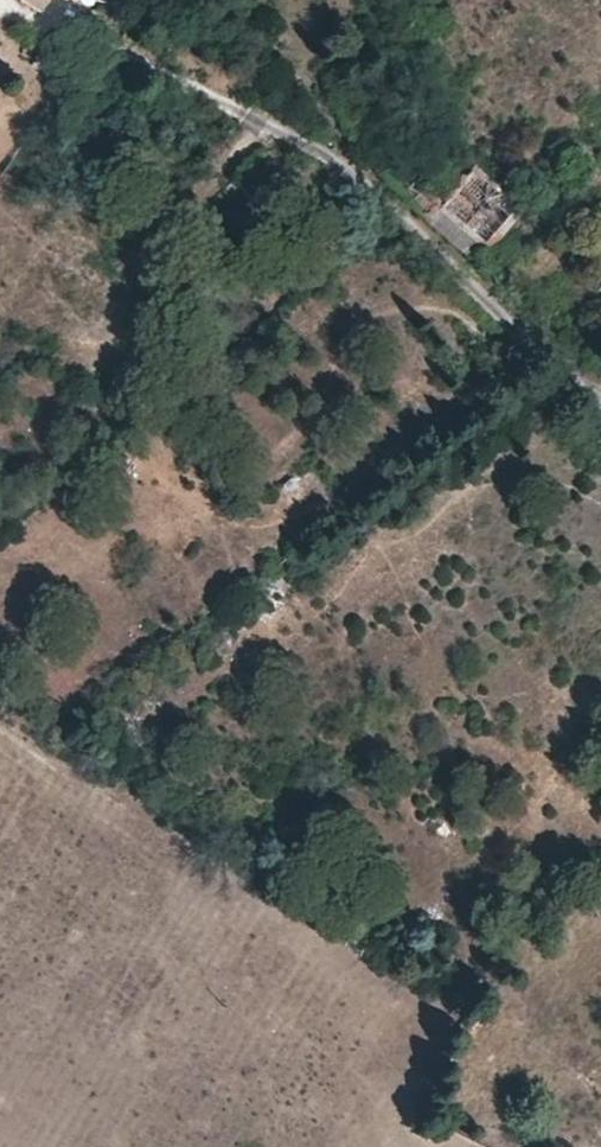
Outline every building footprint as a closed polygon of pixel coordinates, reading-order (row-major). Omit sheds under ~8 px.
[(42,13),(51,0),(20,0),(42,13)] [(44,53),(37,67),(53,74),(55,76),(61,62),(44,53)] [(70,83),(77,69),(61,62),(55,76),(70,83)]
